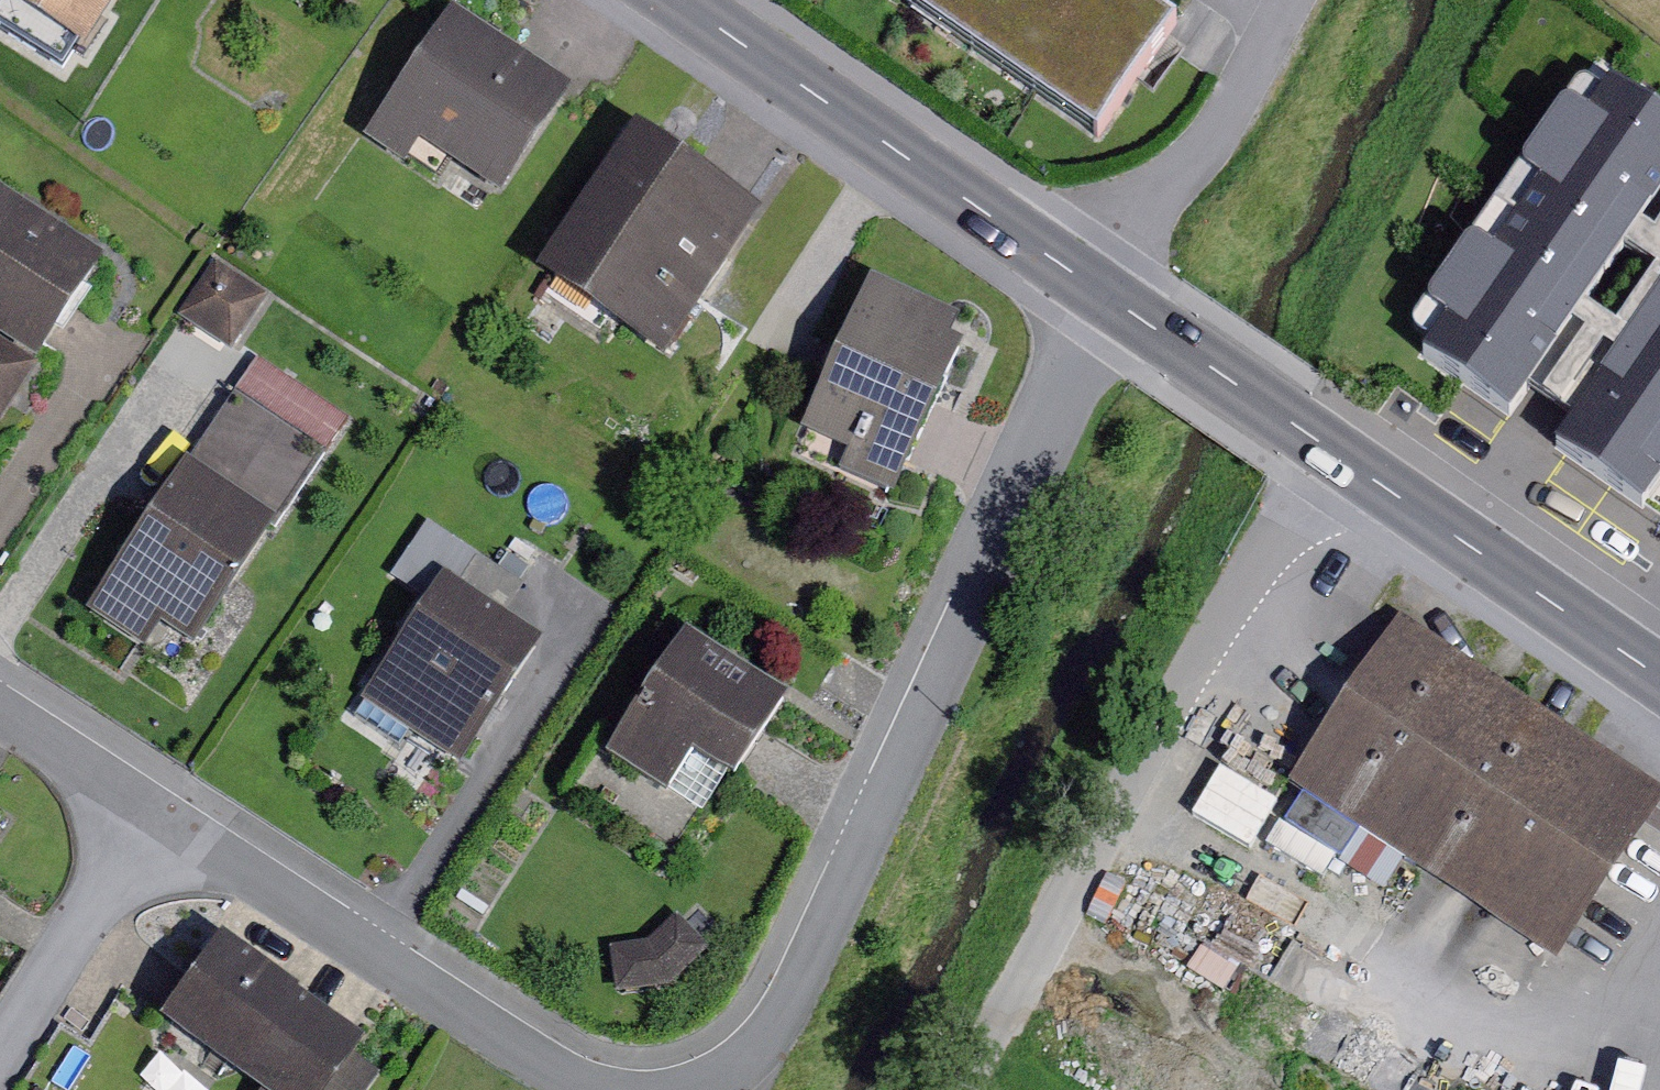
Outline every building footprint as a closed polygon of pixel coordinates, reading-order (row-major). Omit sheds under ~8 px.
[(0,0),(0,5),(83,59),(122,0),(0,0)] [(1110,129),(1187,15),(1165,0),(919,0),(1110,129)] [(581,93),(467,18),(401,119),(516,194),(581,93)] [(1423,332),(1515,391),(1659,164),(1659,61),(1619,35),(1600,65),(1574,48),(1419,292),(1440,305),(1423,332)] [(778,218),(647,132),(552,278),(684,363),(778,218)] [(0,196),(0,325),(47,356),(106,264),(0,196)] [(222,236),(186,290),(238,324),(274,269),(222,236)] [(1556,425),(1640,478),(1659,447),(1659,261),(1556,425)] [(982,332),(887,286),(816,432),(911,478),(982,332)] [(327,447),(250,397),(127,586),(204,636),(327,447)] [(400,588),(433,609),(372,702),(476,769),(558,644),(513,615),(533,584),(442,524),(400,588)] [(1405,618),(1301,784),(1573,954),(1659,816),(1659,778),(1405,618)] [(790,702),(697,642),(627,748),(721,809),(790,702)] [(1228,744),(1203,788),(1261,820),(1286,776),(1228,744)] [(307,978),(236,927),(176,1010),(247,1061),(307,978)]
